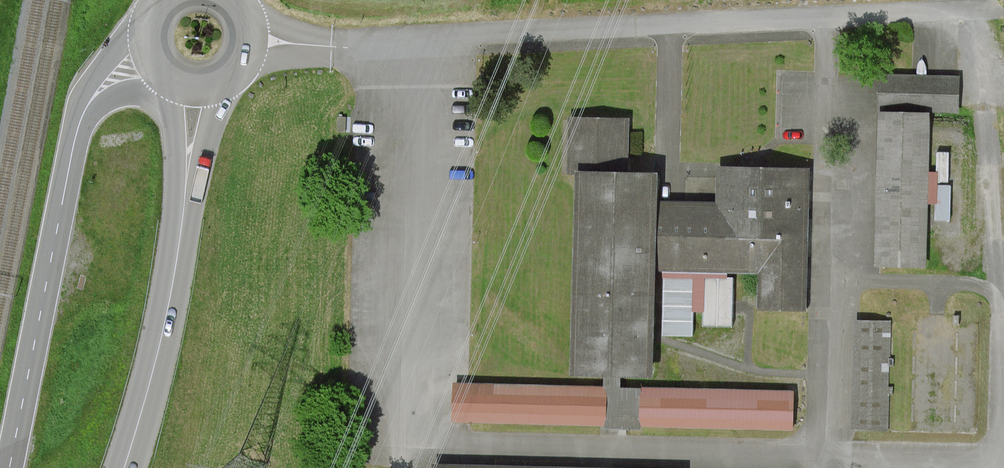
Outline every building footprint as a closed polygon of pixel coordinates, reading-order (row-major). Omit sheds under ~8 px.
[(872,74),(872,112),(923,113),(957,114),(957,76),(872,74)] [(872,112),(869,266),(920,267),(923,113),(872,112)] [(650,371),(652,271),(762,273),(762,310),(802,310),(803,237),(804,171),(719,169),(719,205),(665,204),(654,204),(655,175),(624,175),(626,122),(569,121),(568,174),(579,174),(574,369),(650,371)] [(849,321),(847,429),(884,430),(886,322),(849,321)] [(450,383),(449,425),(600,428),(601,386),(450,383)] [(638,387),(637,428),(788,431),(789,390),(638,387)] [(434,467),(679,467),(679,462),(679,454),(434,448),(434,467)]
